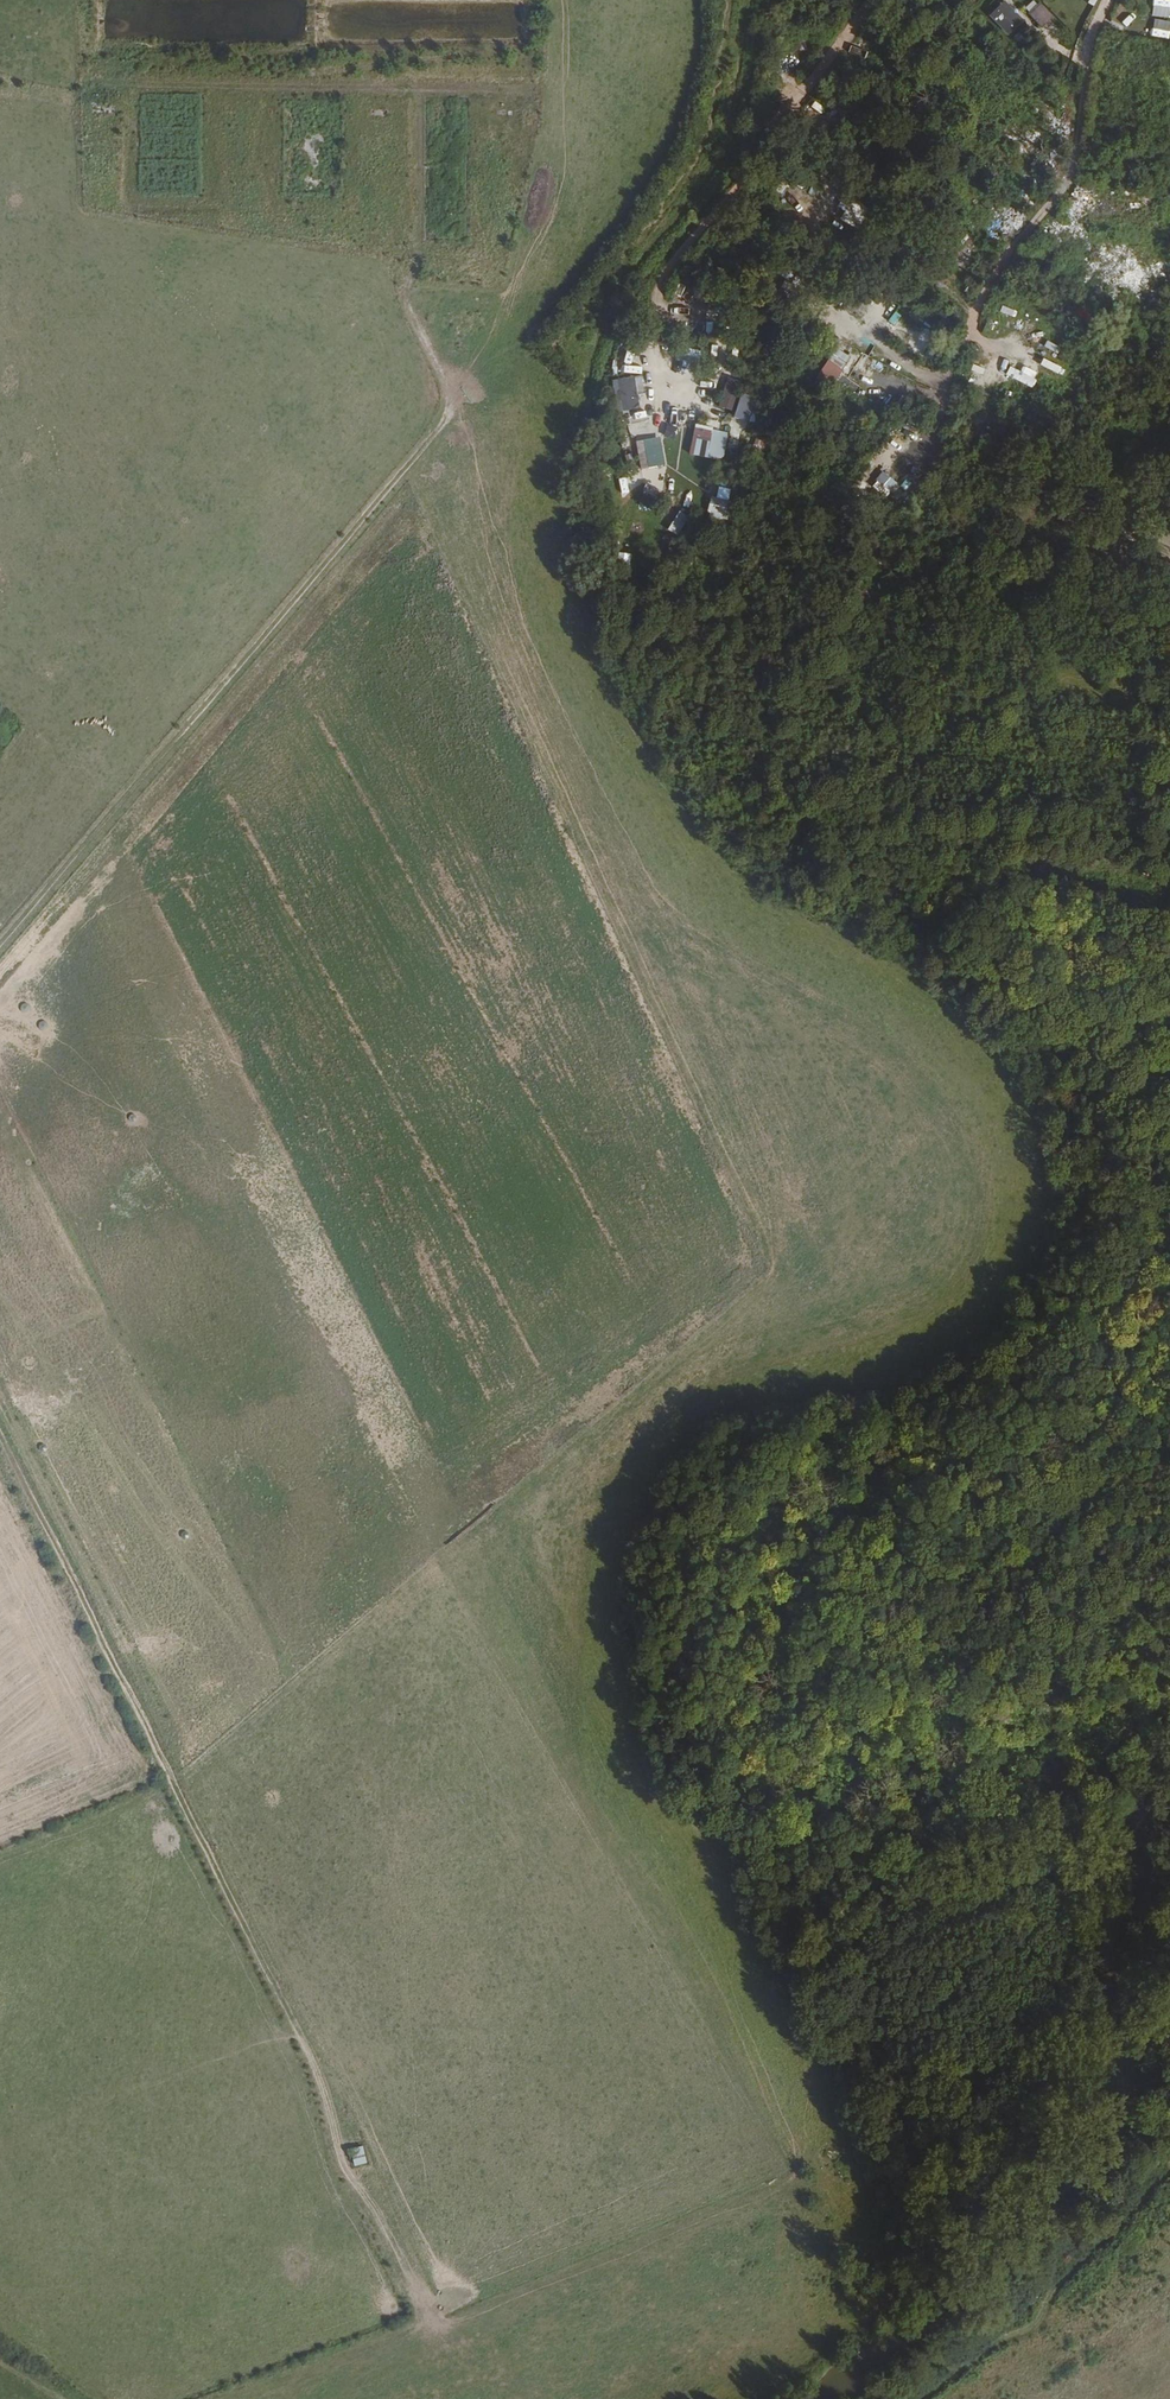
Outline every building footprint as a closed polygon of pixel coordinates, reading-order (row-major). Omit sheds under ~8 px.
[(1004,2),(990,16),(1009,34),(1023,20),(1004,2)] [(1043,2),(1030,15),(1043,29),(1057,17),(1043,2)] [(1005,94),(1011,82),(993,73),(987,85),(1005,94)] [(857,229),(868,211),(852,200),(840,218),(857,229)] [(802,291),(808,280),(789,268),(782,280),(802,291)] [(1002,306),(1000,313),(1015,317),(1017,310),(1002,306)] [(922,342),(928,330),(900,316),(894,327),(922,342)] [(840,336),(856,345),(860,338),(844,329),(840,336)] [(929,363),(942,348),(930,338),(917,352),(929,363)] [(831,390),(851,360),(836,350),(816,380),(831,390)] [(1042,359),(1039,366),(1061,375),(1064,368),(1042,359)] [(1012,364),(1008,373),(1030,381),(1034,373),(1012,364)] [(640,377),(614,379),(617,411),(643,408),(640,377)] [(731,413),(741,382),(726,378),(716,409),(731,413)] [(749,422),(756,397),(741,393),(734,417),(749,422)] [(735,420),(731,434),(744,438),(748,425),(735,420)] [(665,426),(665,437),(677,438),(677,426),(665,426)] [(721,463),(727,435),(695,428),(689,456),(721,463)] [(664,467),(661,439),(637,442),(640,469),(664,467)] [(884,503),(899,485),(885,474),(870,492),(884,503)] [(914,478),(898,496),(907,503),(922,485),(914,478)] [(710,496),(709,517),(730,518),(731,497),(710,496)] [(687,506),(679,521),(685,525),(694,510),(687,506)] [(868,1492),(849,1497),(850,1502),(869,1498),(868,1492)] [(872,1509),(869,1498),(850,1502),(853,1513),(872,1509)] [(353,2166),(366,2163),(363,2146),(350,2148),(353,2166)]
